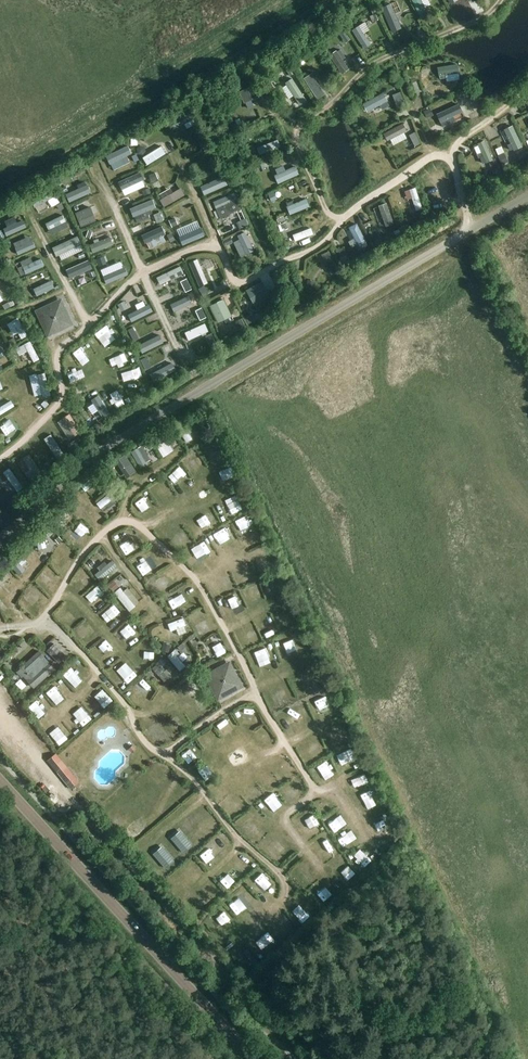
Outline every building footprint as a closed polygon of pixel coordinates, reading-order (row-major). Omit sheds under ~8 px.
[(417,15),(429,10),(425,0),(411,0),(417,15)] [(365,29),(363,31),(360,33),(366,41),(371,38),(365,29)] [(310,51),(313,56),(320,52),(317,47),(310,51)] [(327,53),(334,73),(346,68),(339,49),(327,53)] [(418,67),(421,76),(430,73),(428,64),(418,67)] [(290,76),(294,73),(290,66),(286,69),(290,76)] [(289,110),(297,107),(300,114),(305,113),(291,78),(279,83),(289,110)] [(395,87),(390,90),(391,90),(394,96),(399,93),(395,87)] [(389,105),(387,101),(380,105),(382,109),(389,105)] [(238,111),(240,118),(247,115),(245,108),(238,111)] [(229,113),(233,121),(239,119),(236,111),(229,113)] [(241,119),(243,125),(258,119),(256,113),(241,119)] [(380,133),(383,141),(404,130),(401,123),(380,133)] [(409,134),(412,140),(418,137),(415,131),(409,134)] [(490,167),(498,163),(487,137),(479,141),(490,167)] [(145,163),(159,157),(153,144),(145,148),(147,151),(140,154),(145,163)] [(206,150),(210,156),(216,153),(212,147),(206,150)] [(110,152),(113,162),(122,159),(119,149),(110,152)] [(501,163),(502,162),(503,166),(508,164),(506,160),(503,153),(498,155),(501,163)] [(192,174),(208,166),(203,156),(187,163),(192,174)] [(252,162),(256,172),(264,169),(261,159),(252,162)] [(94,163),(83,167),(87,179),(99,174),(94,163)] [(128,165),(119,168),(123,179),(132,176),(128,165)] [(283,168),(273,172),(277,182),(292,176),(290,170),(284,172),(283,168)] [(152,181),(158,178),(155,172),(149,174),(152,181)] [(209,183),(215,189),(224,182),(218,176),(209,183)] [(298,188),(305,182),(301,177),(294,182),(298,188)] [(61,195),(72,190),(68,182),(57,188),(61,195)] [(414,186),(406,189),(414,210),(422,207),(414,186)] [(159,206),(180,197),(176,189),(161,196),(159,192),(154,194),(159,206)] [(42,203),(50,199),(45,192),(38,196),(42,203)] [(213,209),(232,201),(229,194),(210,203),(213,209)] [(284,216),(305,207),(301,199),(280,208),(284,216)] [(385,202),(376,206),(386,226),(394,222),(385,202)] [(73,221),(77,231),(88,226),(84,216),(73,221)] [(174,217),(169,220),(173,227),(177,224),(174,217)] [(147,233),(157,228),(152,218),(141,223),(147,233)] [(281,232),(279,232),(280,234),(282,233),(284,237),(286,236),(287,238),(292,235),(289,228),(288,229),(285,222),(278,225),(281,232)] [(299,224),(294,226),(298,235),(303,233),(299,224)] [(344,230),(355,250),(365,244),(354,225),(344,230)] [(197,236),(194,230),(186,233),(184,227),(172,232),(177,245),(197,236)] [(64,228),(54,231),(57,240),(67,237),(64,228)] [(159,235),(150,241),(155,251),(165,245),(159,235)] [(64,254),(68,262),(78,257),(74,249),(64,254)] [(321,265),(325,264),(328,271),(334,269),(327,250),(317,254),(321,265)] [(55,263),(62,267),(66,261),(59,257),(55,263)] [(24,265),(12,271),(17,282),(29,276),(24,265)] [(74,272),(77,281),(86,278),(83,269),(74,272)] [(165,286),(178,279),(174,270),(160,277),(165,286)] [(102,286),(112,280),(106,271),(96,278),(102,286)] [(246,289),(255,304),(271,295),(263,280),(246,289)] [(306,296),(308,296),(312,297),(312,294),(312,292),(313,292),(314,280),(307,280),(306,291),(306,292),(306,296)] [(172,301),(187,295),(182,284),(167,290),(172,301)] [(216,285),(200,291),(202,298),(218,292),(216,285)] [(209,304),(218,322),(232,315),(224,297),(209,304)] [(48,335),(74,323),(62,298),(37,310),(48,335)] [(179,305),(184,314),(195,309),(190,299),(179,305)] [(125,301),(115,307),(119,313),(129,307),(125,301)] [(245,318),(248,323),(254,320),(251,314),(245,318)] [(189,322),(193,333),(203,329),(199,319),(189,322)] [(125,332),(131,330),(128,322),(122,325),(125,332)] [(113,330),(103,334),(107,345),(117,341),(113,330)] [(135,348),(144,344),(141,336),(131,341),(135,348)] [(201,350),(210,346),(209,342),(199,346),(201,350)] [(29,362),(35,358),(23,343),(17,347),(29,362)] [(121,346),(115,350),(121,360),(127,357),(121,346)] [(144,363),(154,359),(151,351),(141,354),(144,363)] [(73,368),(61,373),(65,382),(76,378),(73,368)] [(118,370),(119,379),(134,377),(133,368),(118,370)] [(146,373),(150,382),(161,378),(157,369),(146,373)] [(123,405),(133,400),(126,385),(116,390),(123,405)] [(35,398),(45,395),(43,386),(33,388),(35,398)] [(91,408),(83,412),(88,422),(96,418),(91,408)] [(15,430),(9,420),(0,426),(0,437),(1,439),(15,430)] [(184,422),(174,429),(182,443),(189,439),(185,433),(189,430),(184,422)] [(156,437),(150,440),(158,457),(165,455),(156,437)] [(133,452),(129,455),(138,468),(142,465),(133,452)] [(124,477),(132,472),(122,456),(114,461),(124,477)] [(27,458),(21,461),(26,471),(32,467),(27,458)] [(191,477),(201,471),(195,461),(185,467),(191,477)] [(175,485),(184,478),(177,468),(167,476),(175,485)] [(150,487),(156,496),(166,490),(160,480),(150,487)] [(103,508),(112,504),(108,493),(99,496),(103,508)] [(142,508),(150,504),(144,494),(137,498),(142,508)] [(237,498),(230,501),(234,510),(241,507),(237,498)] [(46,520),(50,525),(67,510),(62,505),(46,520)] [(232,521),(239,535),(248,530),(241,516),(232,521)] [(176,546),(187,540),(180,529),(170,535),(176,546)] [(31,534),(35,549),(43,547),(39,532),(31,534)] [(202,560),(212,553),(204,542),(194,549),(202,560)] [(100,547),(91,555),(95,560),(104,552),(100,547)] [(255,568),(263,564),(257,550),(249,553),(255,568)] [(53,554),(47,559),(59,574),(65,570),(53,554)] [(17,580),(6,564),(0,569),(11,584),(17,580)] [(162,570),(167,581),(179,575),(174,565),(162,570)] [(42,569),(35,577),(47,588),(54,581),(42,569)] [(244,569),(233,574),(238,584),(248,579),(244,569)] [(221,592),(232,588),(226,573),(215,577),(221,592)] [(114,594),(122,587),(113,574),(104,581),(114,594)] [(82,593),(89,604),(102,595),(95,584),(82,593)] [(183,593),(190,609),(199,605),(192,590),(183,593)] [(212,599),(218,596),(216,590),(209,592),(212,599)] [(29,591),(19,600),(30,611),(39,602),(29,591)] [(230,613),(240,608),(235,596),(224,601),(230,613)] [(279,606),(272,611),(276,619),(284,614),(279,606)] [(58,616),(64,623),(73,616),(66,609),(58,616)] [(198,629),(209,620),(206,617),(195,626),(198,629)] [(181,618),(163,623),(166,631),(183,626),(181,618)] [(240,641),(254,634),(249,625),(241,629),(240,626),(234,629),(240,641)] [(77,636),(83,644),(95,635),(89,627),(77,636)] [(199,630),(195,632),(199,639),(204,637),(199,630)] [(174,634),(167,637),(169,642),(176,640),(174,634)] [(29,645),(24,640),(19,644),(24,650),(29,645)] [(131,648),(139,659),(148,652),(140,641),(131,648)] [(186,646),(182,642),(177,647),(181,651),(186,646)] [(47,651),(59,663),(66,656),(54,643),(47,651)] [(10,650),(16,655),(20,649),(14,644),(10,650)] [(219,644),(207,647),(209,657),(222,654),(219,644)] [(273,659),(281,656),(277,644),(268,647),(273,659)] [(39,651),(17,671),(22,677),(23,676),(34,688),(55,668),(39,651)] [(246,655),(249,665),(258,662),(255,652),(246,655)] [(176,671),(181,666),(170,654),(164,659),(176,671)] [(101,656),(96,660),(101,669),(107,665),(101,656)] [(74,659),(65,666),(77,680),(86,672),(74,659)] [(117,660),(104,672),(113,682),(126,670),(117,660)] [(217,701),(244,687),(230,661),(204,675),(217,701)] [(149,678),(153,674),(150,669),(145,673),(149,678)] [(190,678),(186,681),(190,686),(194,683),(190,678)] [(285,686),(291,695),(300,689),(295,680),(285,686)] [(174,697),(186,689),(182,683),(170,691),(174,697)] [(42,691),(48,700),(59,694),(53,685),(42,691)] [(135,688),(126,696),(137,709),(145,701),(135,688)] [(188,688),(185,694),(191,697),(195,692),(188,688)] [(273,690),(265,696),(272,706),(280,700),(273,690)] [(102,692),(93,700),(101,708),(110,700),(102,692)] [(324,693),(317,695),(321,709),(328,707),(324,693)] [(204,695),(193,701),(198,709),(208,703),(204,695)] [(26,707),(34,714),(43,704),(36,697),(26,707)] [(296,705),(300,715),(312,710),(309,701),(296,705)] [(172,721),(169,724),(175,730),(182,723),(168,708),(164,712),(172,721)] [(249,720),(254,720),(255,709),(241,709),(241,725),(249,725),(249,720)] [(79,726),(87,721),(80,710),(72,716),(79,726)] [(282,728),(291,721),(285,713),(276,720),(282,728)] [(220,737),(229,731),(220,718),(211,724),(220,737)] [(153,721),(144,729),(156,743),(165,735),(153,721)] [(56,746),(65,738),(58,729),(49,736),(56,746)] [(342,729),(335,733),(340,741),(347,737),(342,729)] [(266,730),(254,739),(260,748),(273,738),(266,730)] [(196,740),(203,748),(210,743),(202,734),(196,740)] [(178,752),(187,759),(191,753),(183,747),(178,752)] [(106,780),(123,758),(112,749),(95,771),(106,780)] [(48,761),(70,789),(79,781),(56,753),(48,761)] [(286,779),(295,772),(285,759),(276,766),(286,779)] [(318,763),(323,773),(333,769),(328,759),(318,763)] [(356,783),(363,779),(356,766),(349,770),(356,783)] [(294,779),(287,785),(294,794),(301,789),(294,779)] [(363,802),(374,799),(371,788),(360,792),(363,802)] [(260,801),(269,814),(278,808),(268,794),(260,801)] [(381,808),(371,810),(373,820),(383,818),(381,808)] [(320,820),(307,829),(314,839),(326,830),(320,820)] [(185,850),(192,844),(179,828),(172,834),(185,850)] [(222,829),(212,836),(220,846),(229,839),(222,829)] [(281,857),(290,843),(281,837),(272,850),(281,857)] [(335,839),(329,841),(333,850),(339,848),(335,839)] [(152,852),(166,868),(175,859),(161,844),(152,852)] [(243,861),(248,870),(258,864),(252,855),(243,861)] [(230,866),(223,876),(231,882),(238,872),(230,866)] [(275,880),(268,871),(266,873),(262,868),(255,873),(266,887),(275,880)] [(307,892),(299,899),(306,907),(314,900),(307,892)] [(230,915),(238,908),(230,899),(222,906),(230,915)] [(213,927),(220,934),(228,925),(221,919),(213,927)] [(269,925),(260,933),(267,940),(275,932),(269,925)]
